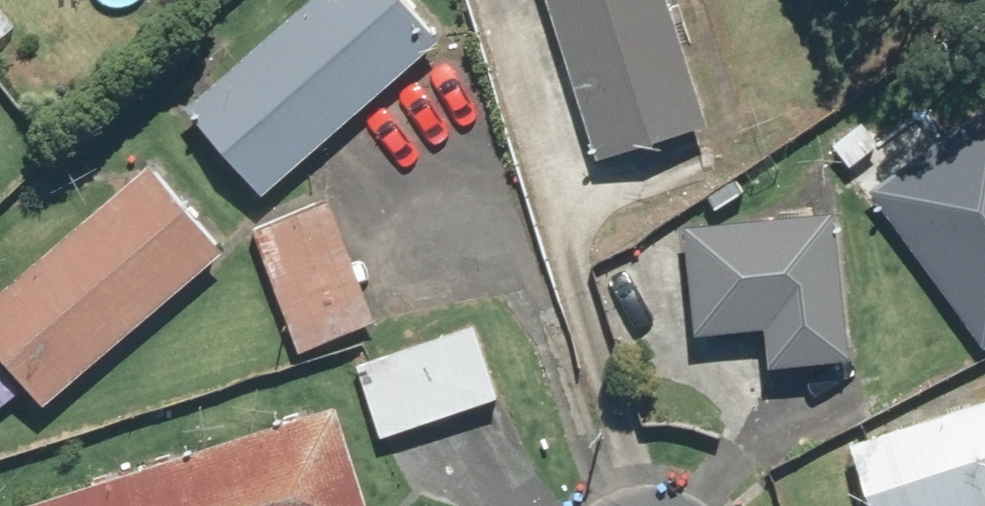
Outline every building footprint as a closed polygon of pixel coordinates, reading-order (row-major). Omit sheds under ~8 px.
[(182,110),(263,200),(442,38),(408,0),(303,0),(182,110)] [(589,164),(707,127),(668,0),(538,0),(589,164)] [(865,189),(977,346),(984,341),(984,104),(865,189)] [(0,290),(0,360),(42,409),(224,254),(147,164),(0,290)] [(329,194),(244,226),(295,359),(380,326),(329,194)] [(845,361),(834,214),(680,226),(688,335),(764,329),(767,367),(845,361)] [(353,363),(374,437),(502,400),(480,326),(353,363)] [(846,444),(865,505),(984,505),(984,400),(846,444)] [(18,505),(19,505),(364,505),(332,405),(18,505)]
